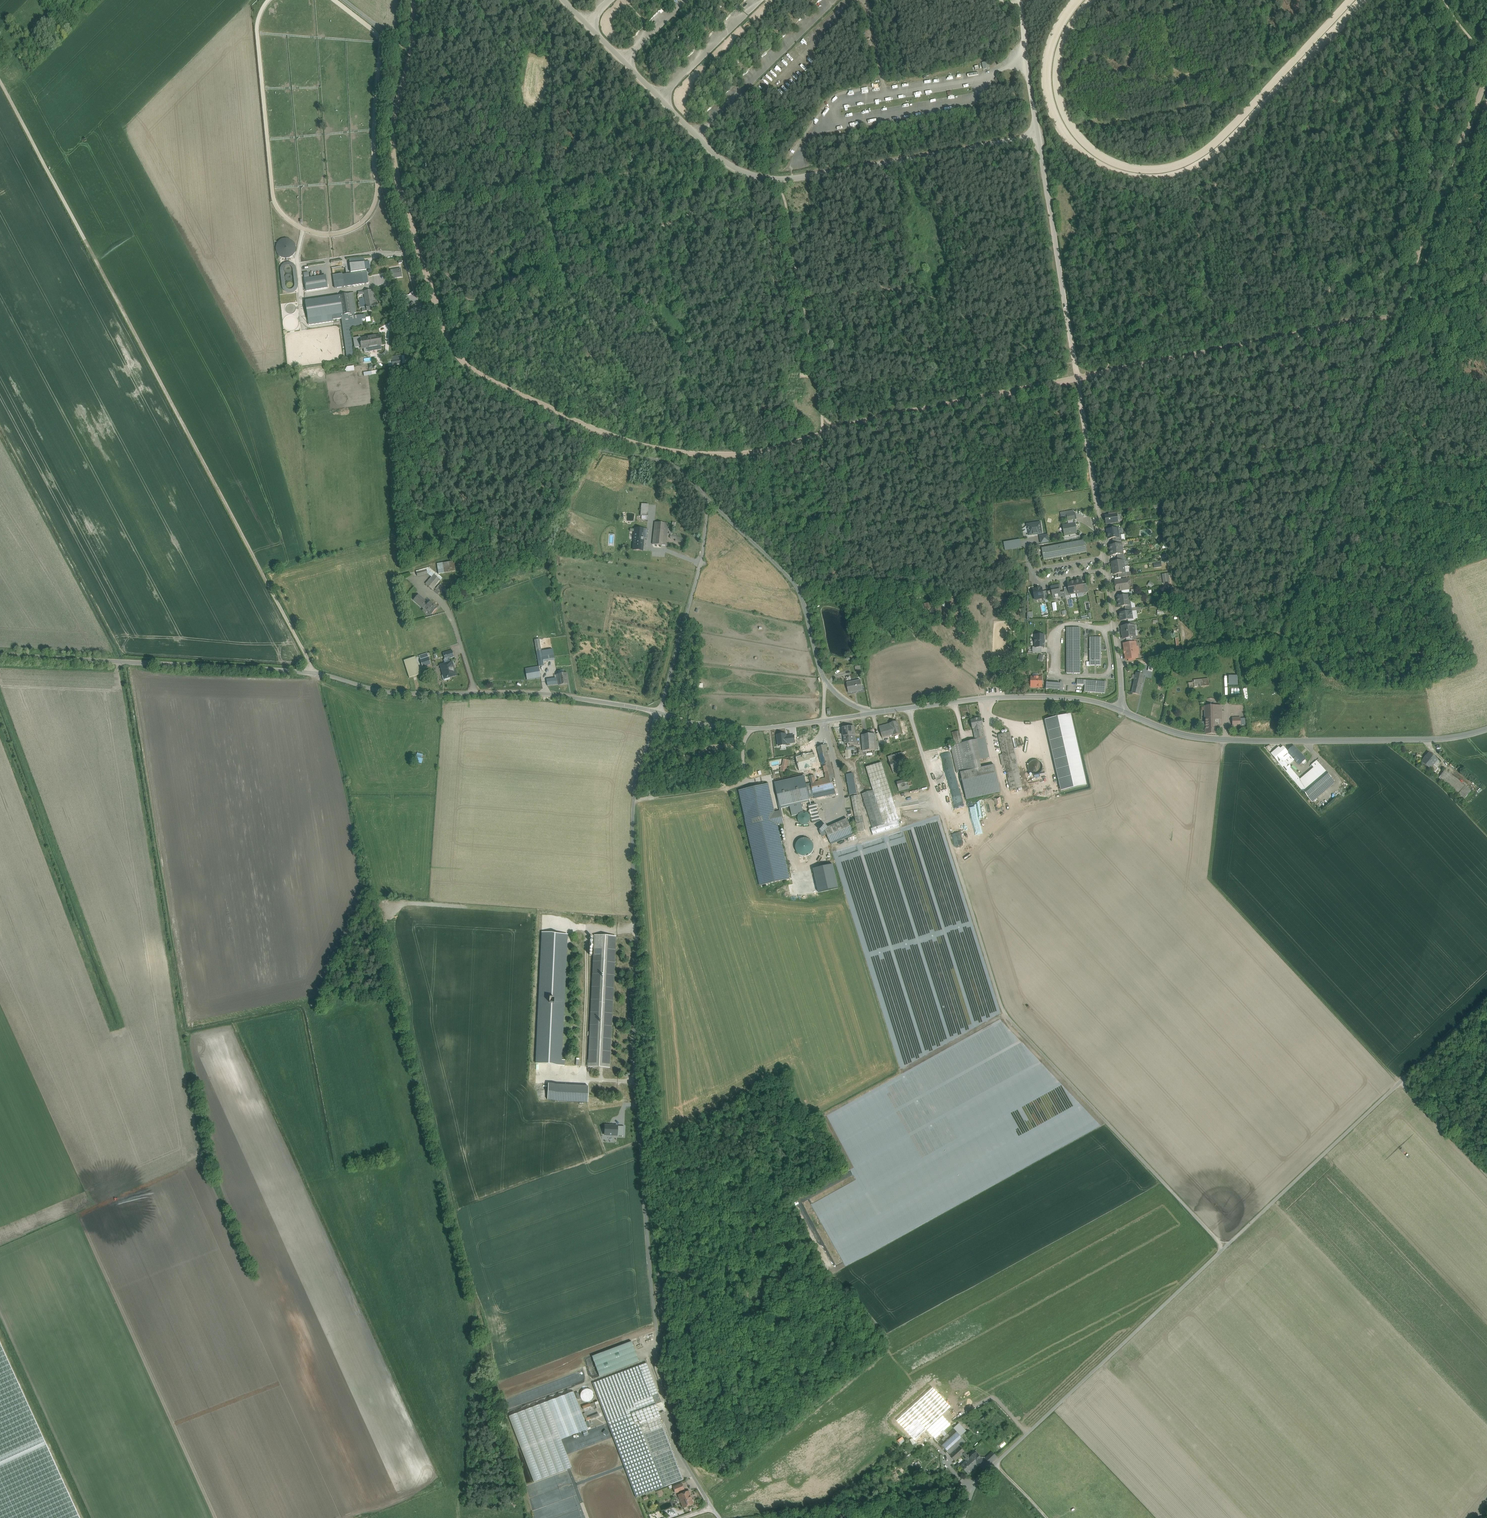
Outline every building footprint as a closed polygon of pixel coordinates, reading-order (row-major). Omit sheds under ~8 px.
[(648,0),(645,0),(641,4),(654,17),(659,12),(648,0)] [(731,14),(718,1),(713,6),(726,20),(731,14)] [(805,15),(792,2),(787,7),(800,21),(805,15)] [(639,31),(626,18),(621,24),(634,37),(639,31)] [(713,32),(700,19),(694,25),(707,38),(713,32)] [(787,34),(774,20),(768,26),(781,39),(787,34)] [(694,51),(681,37),(676,43),(689,56),(694,51)] [(768,52),(755,38),(750,44),(763,57),(768,52)] [(790,53),(785,57),(789,61),(793,56),(790,53)] [(676,69),(663,56),(657,61),(670,74),(676,69)] [(749,70),(736,57),(731,62),(744,75),(749,70)] [(731,88),(718,75),(712,80),(725,93),(731,88)] [(712,106),(699,93),(694,98),(707,112),(712,106)] [(13,109),(10,111),(15,121),(19,119),(13,109)] [(799,145),(806,139),(803,137),(797,143),(799,145)] [(294,240),(276,241),(277,258),(295,257),(294,240)] [(303,278),(305,291),(328,289),(327,282),(326,276),(303,278)] [(362,277),(348,280),(349,286),(363,284),(362,277)] [(333,280),(334,288),(344,287),(343,278),(333,280)] [(375,290),(364,292),(366,304),(370,303),(370,302),(377,301),(375,290)] [(340,296),(343,314),(343,316),(344,316),(354,314),(353,311),(351,294),(340,296)] [(340,296),(305,302),(309,325),(333,321),(343,319),(343,316),(338,317),(337,315),(343,314),(340,296)] [(377,301),(370,302),(370,303),(366,304),(366,308),(367,312),(378,310),(377,304),(377,301)] [(380,336),(372,338),(373,347),(381,346),(380,336)] [(372,338),(360,340),(362,349),(373,347),(372,338)] [(401,358),(391,359),(392,366),(402,365),(401,358)] [(1109,516),(1105,516),(1106,524),(1118,522),(1117,515),(1117,514),(1109,516)] [(668,524),(655,522),(653,544),(666,546),(668,524)] [(1040,523),(1027,525),(1029,535),(1042,533),(1040,523)] [(1075,523),(1063,526),(1065,536),(1077,533),(1075,523)] [(647,530),(635,528),(634,540),(643,540),(643,538),(647,538),(647,530)] [(1117,528),(1107,530),(1108,539),(1112,538),(1119,537),(1119,536),(1117,528)] [(1048,535),(1040,536),(1041,543),(1049,542),(1048,535)] [(1003,542),(1005,550),(1022,548),(1020,539),(1003,542)] [(643,540),(634,540),(633,550),(642,550),(643,540)] [(1085,541),(1042,548),(1044,560),(1087,552),(1085,541)] [(1116,545),(1109,546),(1111,556),(1117,555),(1123,554),(1121,544),(1116,545)] [(432,578),(426,585),(432,591),(440,581),(434,575),(432,578)] [(1081,580),(1074,582),(1077,593),(1083,592),(1084,592),(1082,585),(1081,580)] [(1115,581),(1115,582),(1116,591),(1121,590),(1129,589),(1128,580),(1121,580),(1115,581)] [(1074,582),(1068,583),(1068,587),(1070,595),(1077,593),(1074,582)] [(1060,585),(1053,586),(1054,587),(1051,588),(1051,589),(1052,596),(1053,599),(1055,598),(1055,599),(1059,598),(1061,597),(1060,592),(1060,590),(1061,590),(1060,585)] [(1040,589),(1040,588),(1036,589),(1033,590),(1035,600),(1043,599),(1044,598),(1043,592),(1042,588),(1040,589)] [(428,604),(418,595),(414,600),(424,610),(425,609),(424,609),(428,604)] [(1123,596),(1117,597),(1119,607),(1125,606),(1130,605),(1129,596),(1123,596)] [(437,609),(430,602),(428,604),(424,609),(425,609),(431,615),(437,609)] [(1123,613),(1119,613),(1121,621),(1132,619),(1131,612),(1131,611),(1123,613)] [(1080,628),(1067,628),(1067,673),(1080,673),(1080,628)] [(1044,635),(1035,635),(1035,648),(1032,648),(1032,653),(1041,653),(1041,648),(1044,648),(1044,635)] [(1101,645),(1101,637),(1090,638),(1090,665),(1101,665),(1101,650),(1104,650),(1106,650),(1106,648),(1104,648),(1104,645),(1101,645)] [(539,640),(534,641),(539,667),(544,666),(543,660),(541,652),(539,640)] [(1126,645),(1125,645),(1127,659),(1128,658),(1133,658),(1133,661),(1136,660),(1135,657),(1137,657),(1136,652),(1137,650),(1136,645),(1135,644),(1133,644),(1126,645)] [(553,650),(541,652),(543,660),(554,659),(553,650)] [(452,651),(443,654),(445,660),(454,657),(452,651)] [(420,674),(415,657),(403,661),(408,678),(420,674)] [(429,659),(421,661),(423,667),(430,664),(429,659)] [(452,662),(440,666),(443,675),(442,676),(443,681),(444,682),(451,680),(450,677),(455,676),(453,667),(452,662)] [(539,667),(525,669),(527,681),(541,678),(539,667)] [(1144,675),(1136,673),(1134,683),(1142,685),(1144,675)] [(567,674),(557,675),(558,678),(555,679),(556,685),(559,685),(568,683),(567,677),(568,677),(567,674)] [(1042,677),(1031,677),(1031,687),(1042,687),(1042,677)] [(1208,679),(1197,680),(1198,687),(1213,685),(1208,679)] [(1106,682),(1077,680),(1077,685),(1085,685),(1085,692),(1105,693),(1106,682)] [(1194,683),(1179,684),(1180,689),(1198,687),(1197,680),(1194,680),(1194,683)] [(860,681),(847,684),(849,693),(862,690),(860,681)] [(1142,685),(1134,683),(1132,693),(1139,695),(1142,685)] [(1221,706),(1205,706),(1206,726),(1217,726),(1222,726),(1221,706)] [(1070,715),(1046,721),(1062,791),(1086,786),(1070,715)] [(981,718),(971,720),(973,729),(975,740),(977,740),(985,738),(983,727),(981,718)] [(897,721),(890,723),(893,736),(894,736),(901,734),(897,721)] [(890,723),(879,727),(884,742),(895,739),(894,736),(893,736),(890,723)] [(1206,726),(1206,734),(1217,734),(1217,726),(1206,726)] [(853,727),(843,728),(844,736),(845,743),(854,743),(853,727)] [(959,731),(952,733),(955,745),(957,744),(962,743),(959,731)] [(1010,732),(998,735),(1003,754),(1005,765),(1010,790),(1022,787),(1010,732)] [(786,734),(777,735),(778,746),(787,745),(787,744),(795,743),(794,736),(786,736),(786,734)] [(873,734),(861,735),(863,751),(875,750),(873,734)] [(985,738),(977,740),(981,759),(990,757),(985,738)] [(975,740),(965,742),(970,762),(981,759),(977,740),(975,740)] [(962,743),(957,744),(961,764),(970,762),(965,742),(962,743)] [(825,745),(817,747),(819,755),(815,756),(818,768),(824,767),(826,774),(825,775),(826,778),(826,780),(832,779),(834,778),(827,748),(825,745)] [(1314,781),(1307,787),(1300,780),(1300,779),(1289,766),(1289,767),(1288,766),(1295,760),(1300,765),(1302,763),(1306,759),(1293,746),(1287,752),(1283,747),(1280,749),(1279,747),(1271,754),(1280,765),(1312,802),(1324,793),(1319,787),(1314,781)] [(902,752),(888,757),(889,762),(904,758),(902,752)] [(421,763),(423,754),(416,753),(414,761),(421,763)] [(814,753),(808,754),(808,753),(803,755),(805,763),(808,763),(810,770),(818,768),(815,756),(814,753)] [(1437,760),(1429,753),(1425,759),(1424,758),(1424,759),(1422,762),(1421,762),(1430,769),(1435,773),(1438,769),(1433,765),(1437,760)] [(904,758),(889,762),(892,770),(896,769),(906,765),(904,758)] [(788,761),(784,760),(782,766),(781,766),(780,771),(783,771),(784,768),(786,769),(786,767),(788,766),(788,761)] [(1042,770),(1043,767),(1042,765),(1040,762),(1038,761),(1035,760),(1033,761),(1030,762),(1029,765),(1028,768),(1029,770),(1030,773),(1033,774),(1036,775),(1038,774),(1041,772),(1042,770)] [(899,820),(881,763),(866,767),(873,791),(884,825),(898,821),(899,820)] [(1314,768),(1300,779),(1300,780),(1307,787),(1314,781),(1326,771),(1319,763),(1314,768)] [(960,794),(954,764),(945,766),(951,796),(960,794)] [(995,765),(960,773),(966,799),(1001,792),(995,765)] [(1451,775),(1445,770),(1439,778),(1444,783),(1451,775)] [(1326,771),(1314,781),(1319,787),(1331,777),(1326,771)] [(1465,786),(1451,775),(1444,783),(1459,794),(1465,786)] [(804,776),(775,783),(780,807),(810,801),(804,776)] [(1331,777),(1319,787),(1324,793),(1335,783),(1331,777)] [(1347,778),(1342,783),(1349,791),(1355,786),(1347,778)] [(816,782),(811,783),(813,793),(835,788),(832,779),(826,780),(819,782),(816,782)] [(854,779),(847,780),(850,795),(857,794),(854,779)] [(907,780),(897,782),(899,791),(909,789),(909,786),(907,780)] [(768,784),(739,791),(760,886),(789,879),(777,824),(783,823),(780,812),(775,813),(768,784)] [(873,791),(862,794),(873,828),(884,825),(873,791)] [(858,795),(851,797),(855,818),(862,817),(858,795)] [(817,809),(810,811),(813,823),(820,821),(817,809)] [(810,821),(811,818),(810,816),(809,814),(807,812),(804,812),(802,812),(800,814),(798,816),(798,818),(798,821),(800,823),(802,824),(804,825),(807,824),(809,823),(810,821)] [(958,830),(958,816),(949,816),(950,830),(958,830)] [(862,817),(855,818),(856,824),(858,832),(865,831),(862,817)] [(847,819),(824,829),(831,845),(854,834),(847,819)] [(873,828),(871,829),(873,835),(899,827),(898,821),(873,828)] [(804,838),(800,839),(797,842),(796,845),(796,849),(797,853),(800,855),(804,857),(808,856),(811,854),(813,851),(814,847),(813,844),(811,841),(808,839),(804,838)] [(833,865),(813,869),(819,892),(838,888),(833,865)] [(565,978),(567,934),(540,933),(539,971),(546,972),(546,973),(551,974),(560,974),(559,978),(565,978)] [(615,937),(595,936),(589,1067),(609,1068),(615,937)] [(558,989),(550,988),(548,1002),(550,1002),(550,1005),(551,1005),(552,1000),(554,1001),(554,998),(557,998),(557,995),(563,996),(564,991),(558,990),(558,989)] [(553,1064),(562,1065),(563,1034),(557,1034),(556,1051),(558,1051),(558,1056),(553,1055),(553,1060),(553,1064)] [(982,1082),(985,1089),(992,1086),(990,1081),(997,1079),(994,1071),(986,1074),(988,1079),(985,1080),(985,1081),(982,1082)] [(893,1110),(909,1101),(910,1097),(906,1089),(908,1088),(902,1077),(890,1084),(895,1084),(897,1083),(898,1086),(898,1085),(900,1084),(904,1084),(903,1085),(906,1089),(902,1089),(902,1086),(899,1085),(899,1090),(898,1090),(897,1095),(893,1094),(893,1097),(895,1098),(896,1098),(895,1100),(893,1102),(893,1104),(890,1105),(893,1110)] [(548,1084),(548,1101),(588,1103),(588,1086),(548,1084)] [(917,1155),(1019,1110),(1009,1088),(1004,1090),(1002,1087),(961,1105),(968,1121),(965,1122),(961,1112),(948,1118),(953,1128),(946,1132),(941,1120),(932,1124),(932,1126),(927,1128),(931,1137),(923,1140),(924,1142),(919,1144),(921,1147),(914,1150),(917,1155)] [(1021,1114),(1031,1130),(1053,1117),(1053,1114),(1056,1114),(1055,1116),(1074,1105),(1073,1103),(1076,1099),(1073,1100),(1066,1100),(1067,1102),(1062,1101),(1061,1102),(1062,1099),(1060,1098),(1059,1100),(1060,1100),(1059,1108),(1058,1108),(1056,1110),(1045,1109),(1047,1112),(1047,1113),(1043,1113),(1044,1111),(1035,1105),(1035,1099),(1019,1109),(1020,1112),(1020,1114),(1021,1114)] [(602,1135),(623,1136),(624,1125),(602,1125),(602,1135)] [(919,1190),(956,1173),(956,1170),(954,1165),(958,1165),(957,1163),(954,1163),(954,1162),(953,1159),(952,1156),(955,1155),(951,1155),(948,1156),(946,1150),(907,1168),(910,1172),(914,1172),(914,1190),(919,1190)] [(915,1218),(916,1225),(946,1206),(945,1204),(947,1204),(945,1203),(939,1204),(934,1201),(941,1200),(936,1197),(941,1196),(934,1186),(915,1199),(923,1197),(922,1204),(921,1203),(920,1207),(917,1206),(917,1205),(915,1205),(915,1203),(913,1213),(919,1209),(919,1211),(922,1211),(923,1213),(922,1212),(921,1217),(918,1216),(915,1218)] [(897,1221),(901,1219),(895,1209),(888,1213),(892,1219),(895,1217),(897,1221)] [(0,1341),(0,1517),(80,1517),(0,1341)] [(631,1342),(592,1357),(599,1377),(639,1362),(631,1342)] [(646,1363),(592,1384),(607,1423),(637,1412),(655,1405),(654,1402),(652,1397),(658,1395),(660,1400),(646,1363)] [(575,1392),(556,1399),(571,1436),(589,1429),(575,1392)] [(655,1405),(637,1412),(638,1415),(641,1421),(642,1424),(658,1418),(660,1417),(655,1405)] [(637,1412),(607,1423),(636,1498),(663,1488),(639,1425),(638,1423),(637,1423),(637,1422),(635,1423),(632,1417),(638,1415),(637,1412)] [(638,1415),(632,1417),(635,1423),(637,1422),(637,1423),(638,1423),(638,1422),(641,1421),(638,1415)] [(642,1424),(639,1425),(663,1488),(682,1480),(658,1418),(642,1424)] [(951,1426),(936,1439),(939,1443),(954,1429),(951,1426)] [(954,1429),(939,1443),(947,1452),(957,1443),(962,1438),(954,1429)] [(962,1438),(957,1443),(960,1447),(966,1442),(962,1438)] [(977,1466),(968,1456),(959,1447),(950,1455),(956,1461),(962,1456),(967,1462),(962,1468),(969,1475),(977,1466)] [(984,1461),(976,1453),(972,1457),(970,1454),(968,1456),(977,1466),(978,1467),(984,1461)] [(992,1453),(986,1459),(990,1464),(997,1457),(992,1453)] [(681,1484),(673,1487),(675,1493),(684,1490),(681,1484)] [(688,1491),(678,1495),(683,1508),(693,1504),(691,1500),(691,1499),(688,1491)]
